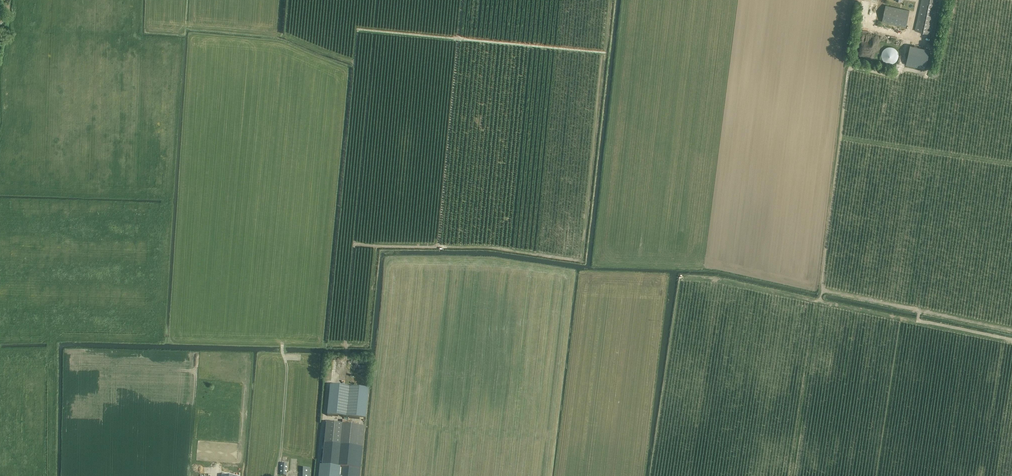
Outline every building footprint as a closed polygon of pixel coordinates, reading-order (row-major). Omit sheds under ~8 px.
[(915,31),(932,35),(937,7),(938,3),(936,2),(937,0),(922,0),(915,31)] [(886,6),(882,22),(906,27),(910,11),(886,6)] [(906,65),(924,69),(925,69),(930,49),(911,45),(906,65)] [(899,58),(899,55),(899,52),(897,50),(895,48),(893,47),(890,47),(888,47),(885,48),(883,50),(882,52),(882,55),(882,58),(883,60),(885,62),(888,63),(890,64),(893,63),(895,62),(897,60),(899,58)] [(330,386),(327,416),(366,420),(369,390),(330,386)] [(319,475),(360,475),(363,448),(365,427),(327,423),(325,444),(322,466),(320,465),(319,475)]
